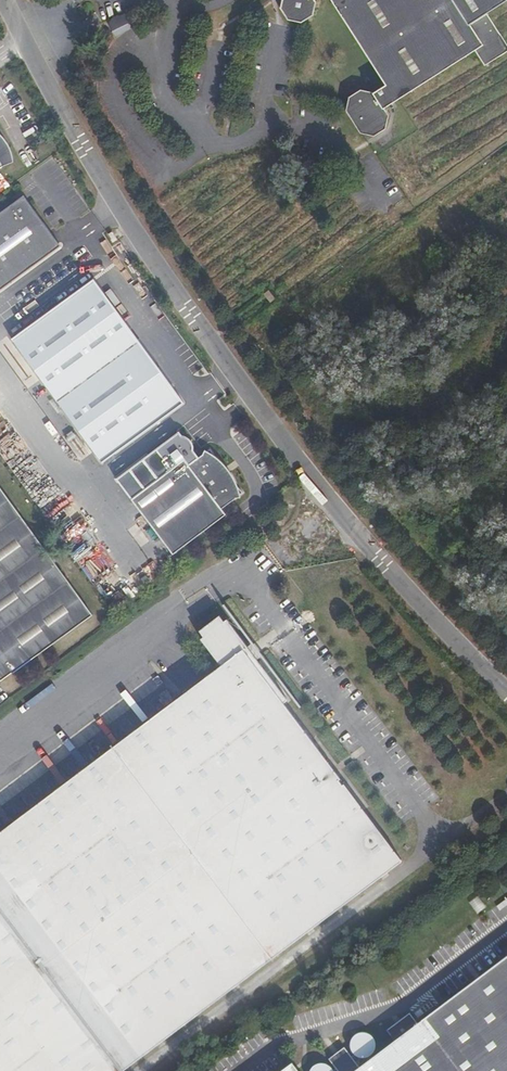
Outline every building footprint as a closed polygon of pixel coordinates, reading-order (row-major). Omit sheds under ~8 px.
[(279,3),(278,5),(287,18),(300,21),(312,14),(318,1),(317,0),(280,0),(279,3)] [(386,127),(389,114),(384,107),(388,104),(476,51),(501,35),(488,14),(506,2),(506,0),(333,0),(350,26),(379,70),(386,82),(373,90),(360,88),(348,95),(346,109),(360,130),(374,133),(386,127)] [(129,21),(115,26),(114,30),(116,36),(132,30),(129,21)] [(476,51),(485,65),(506,53),(506,44),(501,35),(476,51)] [(13,158),(0,167),(0,168),(16,161),(15,156),(13,148),(9,141),(4,134),(0,130),(0,140),(13,158)] [(13,158),(0,140),(0,167),(13,158)] [(62,246),(29,201),(19,200),(0,214),(0,290),(62,246)] [(183,403),(95,281),(14,339),(101,462),(183,403)] [(269,288),(263,292),(270,301),(275,298),(269,288)] [(223,471),(212,451),(190,466),(186,460),(132,499),(172,555),(226,516),(222,511),(244,495),(228,478),(223,471)] [(0,681),(12,673),(92,615),(0,487),(0,680),(0,681)] [(0,832),(0,837),(157,1044),(402,860),(344,783),(342,785),(338,780),(340,778),(283,703),(287,700),(227,620),(223,623),(219,617),(199,632),(203,638),(201,640),(221,667),(0,832)] [(157,1044),(0,837),(0,1070),(122,1070),(157,1044)] [(419,1025),(410,1014),(386,1031),(395,1043),(361,1069),(344,1048),(329,1060),(337,1070),(506,1070),(506,958),(419,1025)] [(375,1042),(371,1036),(365,1034),(358,1035),(353,1039),(350,1045),(351,1052),(355,1057),(362,1060),(368,1059),(374,1055),(376,1048),(375,1042)]
